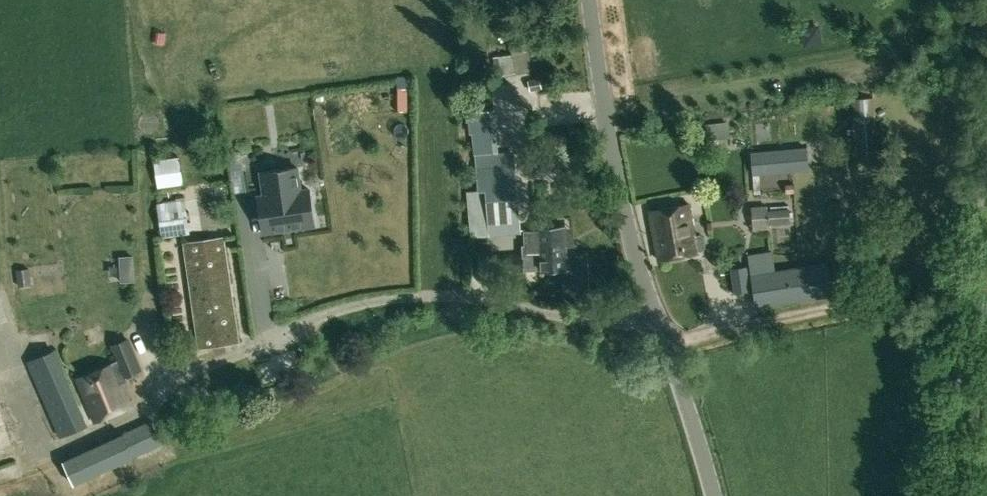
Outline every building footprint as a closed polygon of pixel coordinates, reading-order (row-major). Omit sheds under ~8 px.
[(501,76),(532,71),(528,44),(511,47),(512,54),(492,58),(495,75),(501,74),(501,76)] [(875,123),(874,96),(853,97),(854,121),(851,122),(852,137),(855,137),(856,144),(853,145),(854,162),(878,160),(878,154),(881,154),(879,123),(875,123)] [(469,110),(470,132),(473,132),(475,154),(479,189),(466,190),(470,236),(520,231),(513,150),(498,151),(494,108),(469,110)] [(807,147),(751,152),(752,174),(809,169),(807,147)] [(155,162),(159,187),(182,183),(178,159),(155,162)] [(262,176),(265,200),(259,201),(264,238),(316,230),(311,193),(302,194),(298,171),(262,176)] [(161,236),(189,232),(184,198),(156,202),(161,236)] [(689,203),(649,211),(658,260),(698,253),(697,250),(702,249),(704,246),(702,237),(699,235),(695,236),(689,203)] [(766,205),(751,206),(752,229),(768,228),(768,222),(790,220),(788,207),(766,209),(766,205)] [(526,251),(522,251),(522,253),(493,254),(489,258),(490,271),(494,275),(499,275),(499,270),(563,267),(564,286),(587,285),(585,254),(566,255),(564,226),(536,228),(536,229),(525,230),(526,251)] [(231,284),(227,262),(223,235),(183,241),(198,347),(239,341),(231,284)] [(132,256),(119,256),(120,281),(133,280),(132,256)] [(28,278),(24,261),(15,263),(19,280),(28,278)] [(827,263),(751,274),(756,307),(832,295),(827,263)] [(746,266),(730,269),(734,293),(750,290),(746,266)] [(76,377),(86,398),(96,420),(132,404),(120,376),(141,368),(127,338),(112,344),(119,359),(76,377)] [(87,425),(55,348),(26,361),(58,437),(87,425)] [(152,418),(61,459),(73,484),(163,443),(152,418)]
